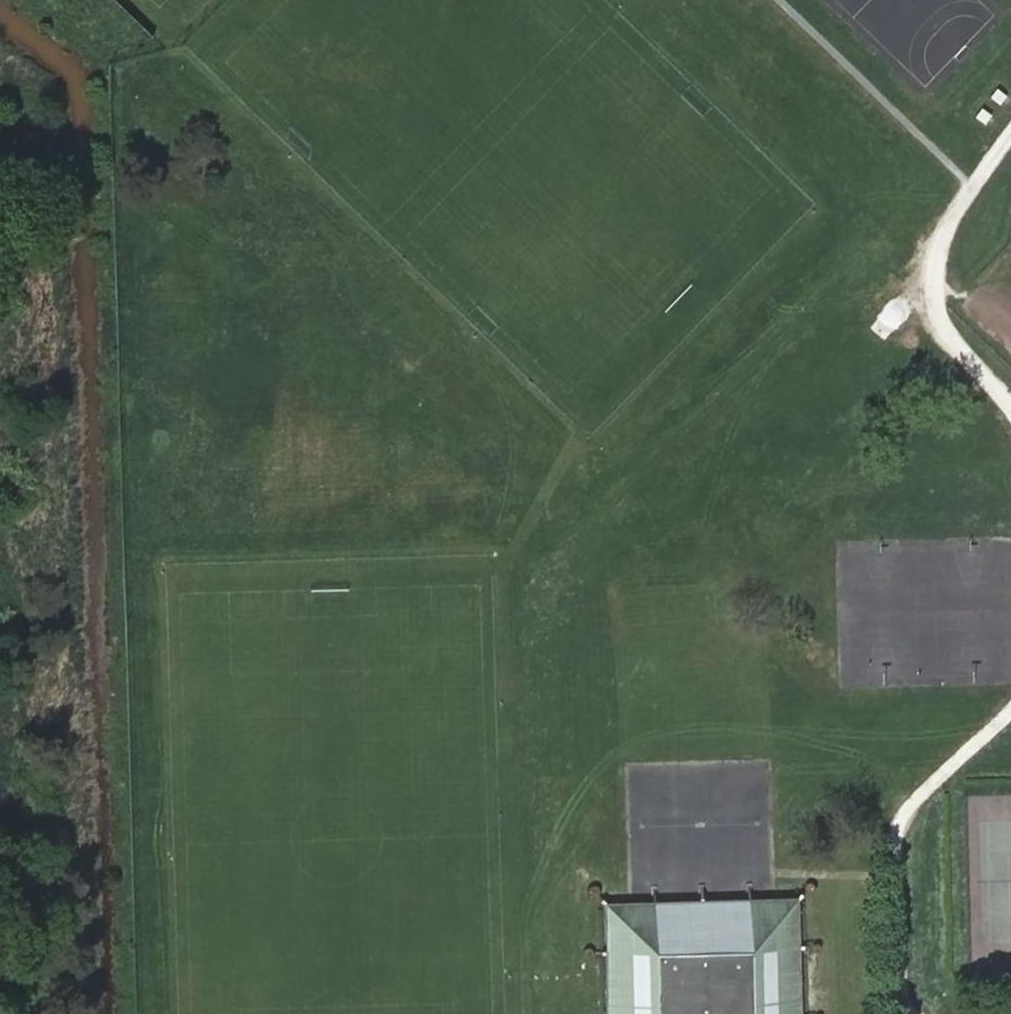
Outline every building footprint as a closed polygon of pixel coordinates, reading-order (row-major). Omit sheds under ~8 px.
[(839,685),(886,685),(886,592),(840,591),(839,685)] [(798,899),(774,900),(703,902),(629,903),(605,904),(608,1013),(801,1013),(798,899)]
